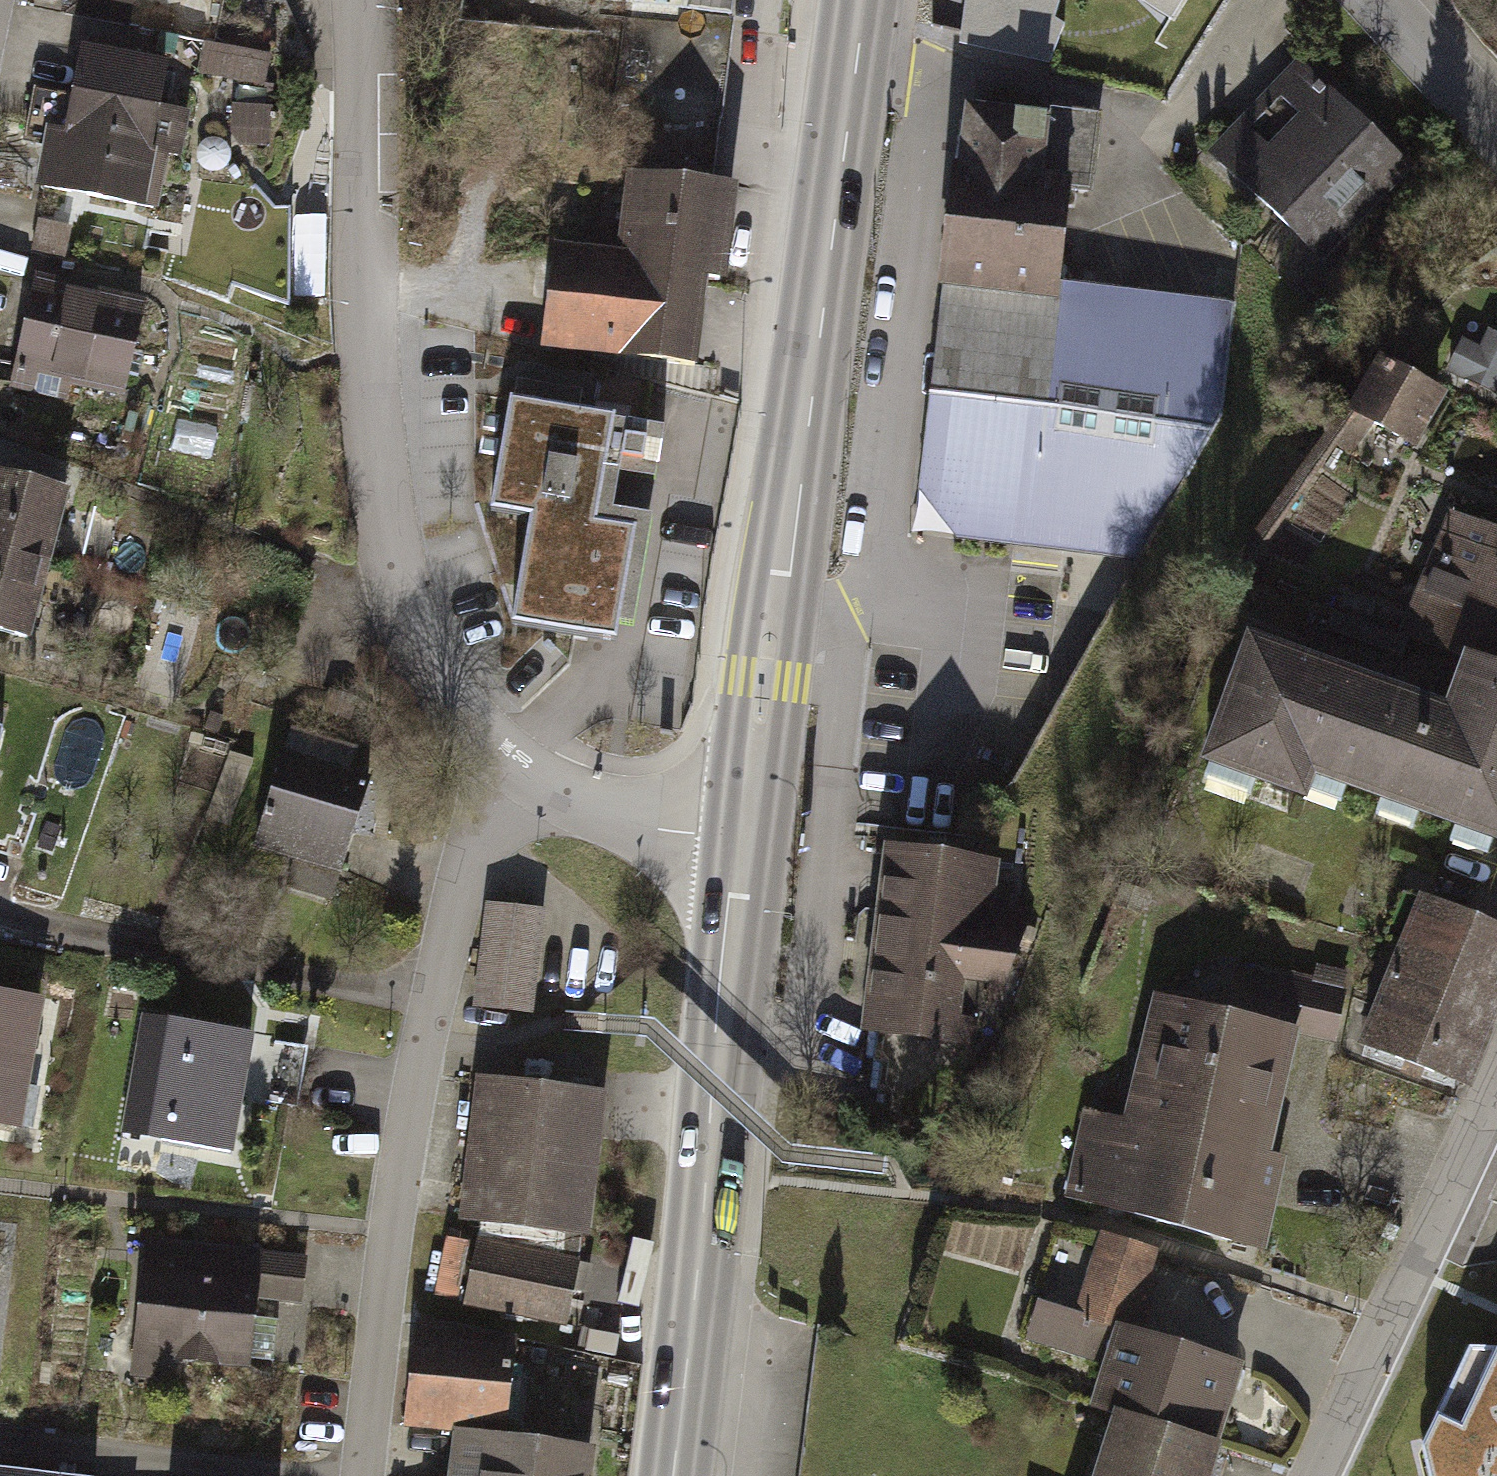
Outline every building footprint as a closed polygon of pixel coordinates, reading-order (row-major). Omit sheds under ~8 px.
[(132,27),(138,7),(115,0),(80,0),(77,10),(132,27)] [(654,176),(713,182),(719,119),(705,118),(713,26),(624,17),(616,106),(660,110),(654,176)] [(133,54),(86,45),(76,97),(69,134),(165,153),(180,156),(188,112),(158,106),(165,71),(131,65),(133,54)] [(1302,67),(1215,157),(1314,251),(1401,161),(1302,67)] [(69,134),(76,97),(37,89),(27,139),(50,144),(42,186),(154,207),(165,153),(69,134)] [(1088,111),(971,95),(914,503),(1199,542),(1234,292),(1065,268),(1088,111)] [(628,256),(558,249),(550,332),(602,338),(601,347),(691,357),(700,273),(722,275),(731,184),(713,182),(654,176),(637,174),(628,256)] [(143,305),(39,282),(16,386),(63,396),(67,379),(124,391),(143,305)] [(1457,335),(1445,364),(1496,387),(1496,328),(1491,325),(1482,346),(1457,335)] [(1383,349),(1347,411),(1421,454),(1457,391),(1383,349)] [(614,422),(512,404),(492,516),(531,523),(512,629),(617,647),(637,536),(595,528),(614,422)] [(45,563),(63,493),(0,477),(0,551),(45,563)] [(1418,624),(1453,637),(1431,696),(1237,624),(1189,755),(1296,794),(1304,773),(1496,844),(1496,539),(1455,523),(1418,624)] [(27,632),(45,563),(0,551),(0,625),(27,632)] [(364,762),(280,740),(254,840),(338,862),(364,762)] [(988,851),(873,838),(851,1032),(969,1046),(975,995),(1002,998),(1011,925),(980,921),(988,851)] [(1357,1042),(1467,1083),(1496,1004),(1496,926),(1412,895),(1357,1042)] [(540,913),(489,907),(477,1003),(529,1009),(540,913)] [(1227,1016),(1155,998),(1125,1124),(1084,1114),(1065,1194),(1255,1239),(1302,1042),(1336,1051),(1351,988),(1240,961),(1227,1016)] [(0,996),(0,1118),(14,1120),(34,1002),(0,996)] [(245,1042),(152,1025),(133,1123),(227,1140),(245,1042)] [(308,1091),(309,1044),(272,1043),(270,1090),(308,1091)] [(600,1095),(483,1080),(465,1209),(483,1211),(583,1224),(600,1095)] [(568,1323),(583,1224),(483,1211),(460,1306),(568,1323)] [(1091,1403),(1118,1412),(1209,1441),(1232,1368),(1140,1339),(1164,1264),(1108,1247),(1085,1321),(1036,1306),(1027,1337),(1104,1362),(1091,1403)] [(263,1262),(144,1258),(140,1372),(260,1375),(263,1262)] [(506,1345),(422,1338),(415,1422),(456,1427),(498,1433),(506,1345)] [(1471,1355),(1427,1445),(1435,1475),(1496,1475),(1496,1356),(1471,1355)] [(1209,1441),(1118,1412),(1098,1475),(1198,1475),(1209,1441)] [(456,1427),(449,1475),(582,1475),(586,1444),(498,1433),(456,1427)]
